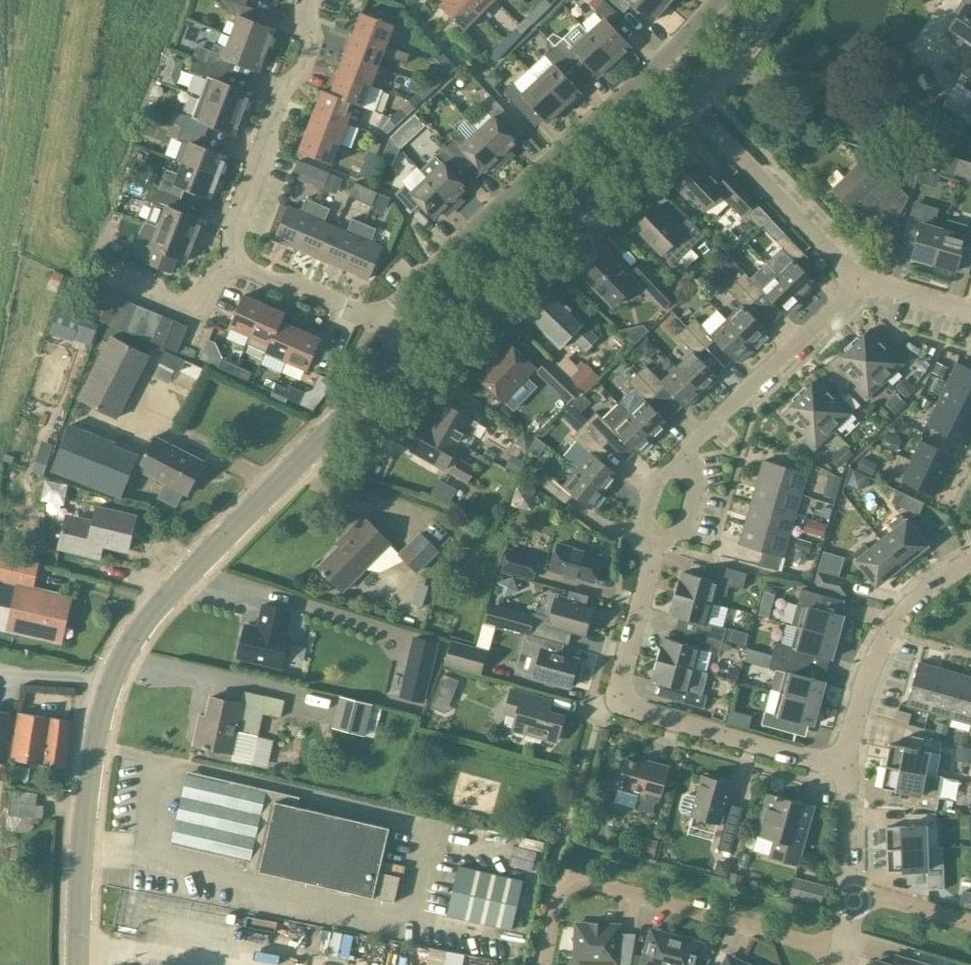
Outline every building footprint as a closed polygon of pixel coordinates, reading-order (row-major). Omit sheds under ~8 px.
[(250,18),(254,8),(233,0),(231,0),(230,3),(227,10),(239,14),(232,35),(268,49),(276,28),(250,18)] [(479,13),(466,0),(443,0),(439,4),(464,29),(479,13)] [(479,13),(492,0),(466,0),(479,13)] [(535,8),(542,15),(553,4),(549,0),(543,0),(535,8)] [(589,32),(616,61),(632,46),(613,26),(621,17),(605,0),(596,8),(604,17),(589,32)] [(668,4),(664,0),(614,0),(625,10),(633,1),(654,20),(668,4)] [(962,3),(965,6),(947,33),(961,43),(964,38),(970,43),(970,0),(964,0),(962,3)] [(527,30),(542,15),(535,8),(520,23),(527,30)] [(389,45),(390,45),(397,25),(363,11),(355,32),(389,45)] [(504,38),(511,45),(522,35),(515,28),(504,38)] [(347,52),(382,65),(386,54),(409,63),(413,54),(389,45),(355,32),(347,52)] [(564,37),(555,46),(572,64),(581,56),(600,76),(616,61),(589,32),(573,47),(564,37)] [(195,58),(196,58),(230,71),(234,60),(260,70),(268,49),(232,35),(227,46),(216,42),(212,52),(199,47),(195,58)] [(496,61),(511,45),(504,38),(489,54),(496,61)] [(554,63),(539,78),(566,107),(581,92),(563,72),(572,64),(555,46),(546,54),(554,63)] [(347,52),(339,72),(374,86),(374,85),(382,65),(347,52)] [(441,63),(451,74),(458,67),(448,56),(441,63)] [(201,96),(244,113),(249,98),(252,92),(226,82),(230,71),(196,58),(191,70),(208,77),(201,96)] [(968,63),(957,81),(970,90),(970,65),(968,63)] [(339,72),(332,91),(332,92),(366,106),(378,110),(386,89),(374,85),(374,86),(339,72)] [(427,83),(434,90),(444,80),(438,73),(427,83)] [(551,121),(566,107),(539,78),(524,92),(515,83),(505,92),(522,109),(532,100),(551,121)] [(434,90),(427,83),(417,92),(423,100),(434,90)] [(332,92),(332,91),(324,88),(316,110),(348,123),(358,127),(366,106),(332,92)] [(172,121),(206,134),(210,123),(236,133),(238,127),(244,113),(201,96),(193,117),(176,110),(172,121)] [(478,130),(506,161),(514,153),(509,148),(517,141),(514,138),(523,129),(497,100),(486,109),(493,117),(478,130)] [(402,106),(391,116),(398,124),(409,113),(402,106)] [(348,123),(316,110),(308,130),(340,143),(352,147),(359,127),(348,123)] [(398,124),(391,116),(381,126),(387,133),(398,124)] [(183,162),(220,176),(228,155),(202,145),(206,134),(172,121),(167,134),(184,140),(176,159),(183,162)] [(799,132),(810,144),(822,133),(805,127),(799,132)] [(390,136),(391,137),(401,147),(409,139),(399,128),(390,136)] [(332,163),(340,143),(308,130),(300,151),(332,163)] [(463,130),(445,146),(475,179),(485,170),(493,163),(498,168),(506,161),(478,130),(469,139),(463,130)] [(373,139),(368,152),(377,156),(382,143),(373,139)] [(428,177),(456,207),(464,199),(459,194),(467,187),(466,187),(475,179),(445,146),(436,155),(421,169),(428,177)] [(377,156),(368,152),(360,174),(369,177),(377,156)] [(883,174),(867,156),(834,188),(851,207),(862,196),(874,209),(872,212),(891,231),(904,205),(892,193),(900,186),(886,171),(883,174)] [(947,156),(944,173),(970,179),(970,161),(947,156)] [(336,193),(343,177),(301,159),(294,175),(336,193)] [(220,176),(183,162),(180,172),(167,167),(159,189),(182,198),(186,187),(212,197),(220,176)] [(757,202),(749,194),(730,173),(722,180),(714,173),(712,175),(701,164),(677,186),(689,198),(691,195),(705,210),(725,191),(738,204),(746,213),(757,202)] [(447,215),(456,207),(428,177),(412,191),(406,183),(396,193),(413,211),(423,202),(435,216),(442,210),(447,215)] [(350,197),(386,210),(391,195),(356,182),(350,197)] [(182,198),(159,189),(151,186),(146,199),(154,202),(151,209),(164,214),(159,225),(195,239),(203,219),(178,209),(182,198)] [(285,242),(299,248),(319,202),(307,197),(301,210),(290,205),(275,238),(285,243),(285,242)] [(331,208),(319,202),(299,248),(313,254),(322,258),(336,225),(325,220),(331,208)] [(636,226),(673,264),(705,235),(688,217),(678,226),(658,205),(636,226)] [(912,257),(934,263),(945,228),(924,222),(928,209),(913,205),(902,241),(916,245),(912,257)] [(751,218),(759,227),(771,217),(762,208),(751,218)] [(347,230),(336,225),(322,258),(331,262),(345,268),(365,223),(353,217),(347,230)] [(195,239),(159,225),(148,221),(146,225),(144,228),(142,233),(141,237),(140,242),(152,247),(146,262),(172,271),(178,256),(188,260),(189,255),(195,239)] [(377,228),(365,223),(345,268),(368,278),(383,245),(372,240),(377,228)] [(945,228),(934,263),(956,270),(963,248),(970,251),(970,225),(968,224),(965,234),(945,228)] [(792,257),(777,272),(801,298),(817,283),(797,261),(805,253),(785,232),(776,240),(792,257)] [(586,275),(615,305),(637,283),(608,253),(586,275)] [(677,294),(668,284),(644,259),(630,272),(663,307),(677,294)] [(783,312),(785,313),(788,310),(792,314),(802,304),(799,300),(801,298),(777,272),(767,262),(751,277),(745,270),(736,279),(756,300),(765,292),(783,312)] [(743,304),(727,319),(752,345),(768,329),(747,308),(756,300),(736,279),(727,287),(743,304)] [(600,337),(584,321),(585,320),(554,291),(529,316),(560,346),(571,335),(587,350),(600,337)] [(100,319),(113,325),(124,298),(111,293),(100,319)] [(231,326),(251,335),(265,303),(245,294),(231,326)] [(137,304),(124,298),(113,325),(126,330),(137,304)] [(285,311),(265,303),(251,335),(248,343),(267,351),(285,311)] [(137,304),(126,330),(139,336),(150,309),(137,304)] [(56,309),(50,332),(93,343),(99,320),(56,309)] [(150,309),(139,336),(152,341),(163,314),(150,309)] [(687,326),(707,347),(715,339),(736,360),(739,357),(743,361),(752,351),(749,348),(752,345),(727,319),(719,310),(703,325),(696,317),(687,326)] [(285,312),(285,311),(267,351),(287,360),(301,328),(282,319),(285,312)] [(165,346),(176,320),(163,314),(152,341),(165,346)] [(165,346),(178,352),(189,325),(176,320),(165,346)] [(694,351),(678,366),(703,392),(719,377),(699,355),(707,347),(687,326),(678,334),(694,351)] [(322,337),(301,328),(287,360),(307,369),(322,337)] [(907,360),(897,349),(895,352),(872,328),(836,361),(859,386),(857,388),(867,399),(907,360)] [(79,398),(117,418),(150,354),(112,334),(79,398)] [(495,358),(479,376),(504,400),(535,367),(507,339),(492,355),(495,358)] [(165,354),(160,365),(198,385),(205,371),(165,354)] [(566,355),(557,365),(580,387),(585,391),(598,378),(581,361),(577,366),(566,355)] [(580,387),(557,365),(549,357),(536,371),(567,400),(580,387)] [(219,366),(235,373),(238,365),(223,358),(219,366)] [(947,385),(970,397),(970,368),(958,362),(947,385)] [(646,364),(638,372),(658,394),(666,386),(687,407),(703,392),(678,366),(663,381),(646,364)] [(645,398),(629,413),(653,439),(670,423),(649,402),(658,394),(638,372),(629,381),(645,398)] [(855,410),(845,399),(842,402),(820,377),(784,411),(807,436),(804,438),(814,449),(855,410)] [(291,389),(277,383),(274,391),(288,397),(304,405),(310,393),(293,385),(291,389)] [(947,385),(939,401),(970,416),(970,397),(947,385)] [(583,395),(563,412),(576,427),(596,410),(583,395)] [(939,401),(928,424),(969,444),(970,439),(970,416),(939,401)] [(432,413),(427,422),(461,441),(460,442),(466,445),(479,422),(445,403),(438,416),(432,413)] [(653,439),(629,413),(620,403),(604,418),(597,411),(588,419),(609,441),(617,433),(637,454),(653,439)] [(564,457),(578,468),(605,491),(620,473),(597,455),(609,441),(588,419),(581,427),(573,437),(577,440),(564,457)] [(466,446),(466,445),(460,442),(461,441),(427,422),(412,449),(446,468),(460,442),(466,446)] [(52,469),(123,497),(140,454),(117,444),(117,442),(69,423),(52,469)] [(139,468),(188,493),(205,461),(155,436),(139,468)] [(45,473),(51,441),(40,439),(34,471),(45,473)] [(922,440),(912,460),(944,475),(954,455),(922,440)] [(460,459),(452,474),(468,483),(476,468),(460,459)] [(765,459),(759,480),(801,493),(808,472),(765,459)] [(935,495),(944,475),(912,460),(903,480),(935,495)] [(807,493),(836,500),(842,473),(813,466),(807,493)] [(591,508),(605,491),(578,468),(564,485),(546,471),(538,481),(566,503),(573,493),(591,508)] [(44,477),(42,499),(65,502),(67,480),(44,477)] [(448,502),(458,490),(441,477),(432,489),(448,502)] [(795,514),(801,493),(759,480),(753,501),(795,514)] [(892,501),(919,514),(925,501),(898,489),(892,501)] [(789,535),(795,514),(753,501),(747,522),(789,535)] [(105,542),(130,548),(137,516),(98,506),(93,527),(67,521),(61,545),(102,555),(105,542)] [(398,553),(400,552),(364,516),(348,531),(351,534),(320,566),(343,590),(365,568),(382,571),(405,560),(398,553)] [(907,519),(882,539),(902,564),(906,562),(909,563),(916,557),(916,554),(928,544),(907,519)] [(763,550),(759,564),(778,570),(778,569),(782,556),(783,556),(789,535),(747,522),(740,543),(763,550)] [(398,553),(405,560),(418,573),(440,551),(420,531),(400,552),(398,553)] [(902,564),(882,539),(857,559),(877,584),(889,575),(893,576),(900,571),(899,567),(902,564)] [(552,569),(594,580),(601,555),(559,543),(552,569)] [(501,571),(533,579),(539,558),(507,550),(501,571)] [(33,585),(38,564),(0,555),(0,577),(33,585)] [(676,592),(713,602),(716,593),(726,596),(729,586),(743,590),(748,574),(721,566),(716,581),(684,571),(682,579),(680,579),(676,592)] [(816,586),(846,592),(849,579),(819,572),(816,586)] [(11,626),(60,637),(69,598),(20,587),(11,626)] [(845,615),(842,614),(846,600),(829,595),(802,587),(792,623),(799,625),(839,636),(845,615)] [(672,614),(679,616),(698,621),(695,632),(722,640),(726,628),(726,627),(708,622),(713,602),(676,592),(673,604),(675,605),(672,614)] [(586,633),(588,625),(591,624),(593,619),(591,616),(593,608),(556,598),(549,623),(586,633)] [(486,620),(530,632),(535,614),(491,602),(486,620)] [(263,619),(261,628),(246,624),(239,657),(282,667),(290,634),(285,633),(290,610),(264,604),(261,618),(263,619)] [(760,614),(769,617),(772,606),(763,604),(760,614)] [(777,641),(773,654),(807,663),(811,651),(833,658),(839,636),(799,625),(793,646),(777,641)] [(661,645),(658,658),(695,668),(701,646),(719,651),(722,640),(695,632),(692,644),(666,637),(663,646),(661,645)] [(402,696),(424,701),(437,642),(415,637),(402,696)] [(448,664),(480,673),(486,650),(455,641),(448,664)] [(304,669),(307,645),(291,643),(287,666),(304,669)] [(571,686),(573,681),(576,682),(582,664),(578,663),(579,658),(542,648),(534,676),(571,686)] [(777,669),(772,689),(820,703),(826,681),(804,675),(807,663),(773,654),(770,667),(777,669)] [(695,668),(658,658),(654,670),(656,671),(654,680),(680,687),(677,700),(705,707),(708,694),(703,693),(708,672),(695,668)] [(907,705),(929,711),(942,668),(919,661),(907,705)] [(929,711),(952,717),(964,674),(942,668),(929,711)] [(442,672),(432,706),(449,711),(459,677),(442,672)] [(970,723),(970,676),(964,674),(952,717),(970,723)] [(543,736),(557,740),(564,715),(549,711),(553,698),(511,687),(504,712),(517,715),(513,730),(528,733),(527,738),(541,742),(543,736)] [(259,735),(264,713),(281,717),(285,699),(268,695),(244,689),(241,703),(212,696),(208,714),(202,713),(196,743),(234,751),(233,759),(253,764),(259,735)] [(814,724),(820,703),(772,689),(762,724),(797,733),(800,720),(814,724)] [(334,724),(365,732),(372,705),(341,697),(334,724)] [(6,763),(16,714),(0,710),(0,761),(6,763)] [(13,758),(65,765),(72,720),(20,712),(13,758)] [(891,743),(886,765),(936,774),(943,741),(918,736),(915,748),(891,743)] [(958,744),(956,758),(970,760),(970,746),(958,744)] [(658,793),(662,794),(670,765),(644,758),(643,763),(627,759),(619,787),(639,793),(635,807),(653,812),(658,793)] [(936,775),(936,774),(886,765),(882,786),(907,791),(905,803),(937,809),(944,776),(936,775)] [(299,797),(190,772),(174,842),(260,862),(259,870),(395,901),(401,876),(380,871),(390,826),(297,805),(299,797)] [(681,808),(684,812),(721,822),(732,783),(703,775),(697,796),(689,793),(685,795),(681,808)] [(5,814),(44,818),(45,805),(37,804),(38,793),(8,790),(5,814)] [(797,863),(805,835),(813,806),(800,802),(770,793),(758,834),(776,839),(771,856),(797,863)] [(887,826),(888,848),(928,847),(927,825),(937,825),(937,812),(911,813),(912,825),(887,826)] [(718,849),(731,852),(738,827),(725,824),(718,849)] [(928,847),(888,848),(888,871),(913,870),(914,881),(939,880),(938,858),(928,858),(928,847)] [(513,929),(524,879),(459,864),(448,914),(513,929)] [(823,901),(826,881),(794,876),(791,897),(823,901)] [(964,891),(961,906),(970,907),(970,892),(964,891)] [(633,952),(619,952),(621,924),(577,922),(575,963),(615,964),(631,964),(633,952)] [(313,925),(308,947),(349,956),(354,935),(313,925)] [(667,933),(652,928),(647,947),(642,964),(697,964),(703,943),(667,933)] [(945,959),(915,950),(913,956),(941,964),(943,964),(945,959)] [(724,964),(750,964),(741,961),(728,955),(724,964)]
